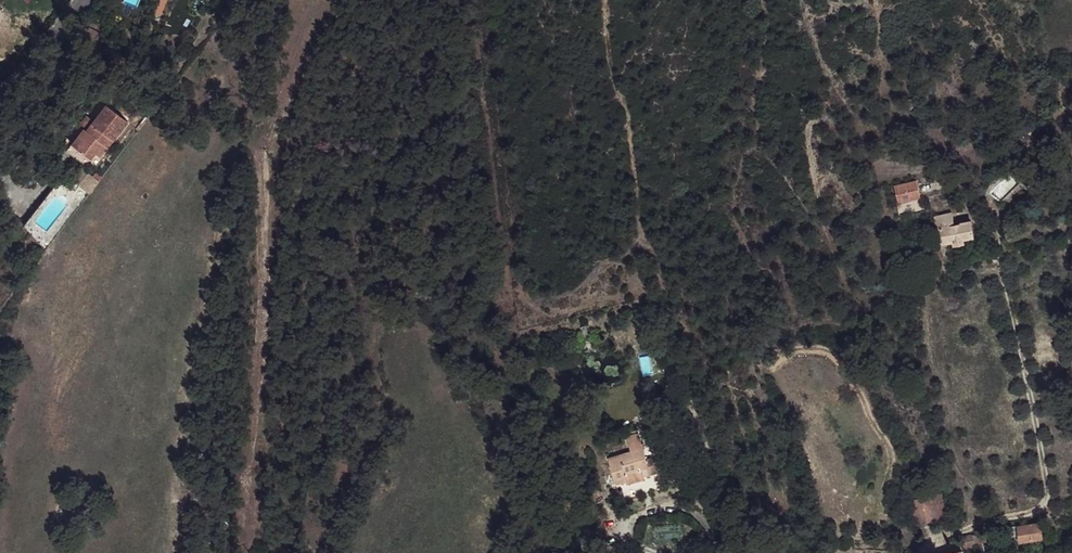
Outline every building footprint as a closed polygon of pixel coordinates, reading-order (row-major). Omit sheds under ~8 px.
[(122,114),(108,103),(94,119),(88,114),(79,123),(84,127),(67,149),(85,165),(96,152),(102,156),(127,124),(119,118),(122,114)] [(129,121),(122,114),(119,118),(127,124),(129,121)] [(101,180),(89,170),(79,183),(91,193),(101,180)] [(918,207),(915,190),(898,196),(902,211),(918,207)] [(973,221),(959,225),(958,224),(955,214),(935,220),(944,245),(956,242),(957,246),(971,242),(968,238),(978,235),(973,221)] [(645,461),(642,450),(609,458),(616,485),(627,483),(624,477),(642,473),(643,478),(657,475),(654,462),(650,459),(645,461)] [(937,519),(933,496),(911,501),(917,525),(937,519)] [(1043,540),(1038,522),(1018,527),(1022,544),(1043,540)] [(985,545),(983,532),(972,534),(976,546),(985,545)] [(976,546),(972,534),(965,536),(962,536),(964,549),(976,546)]
